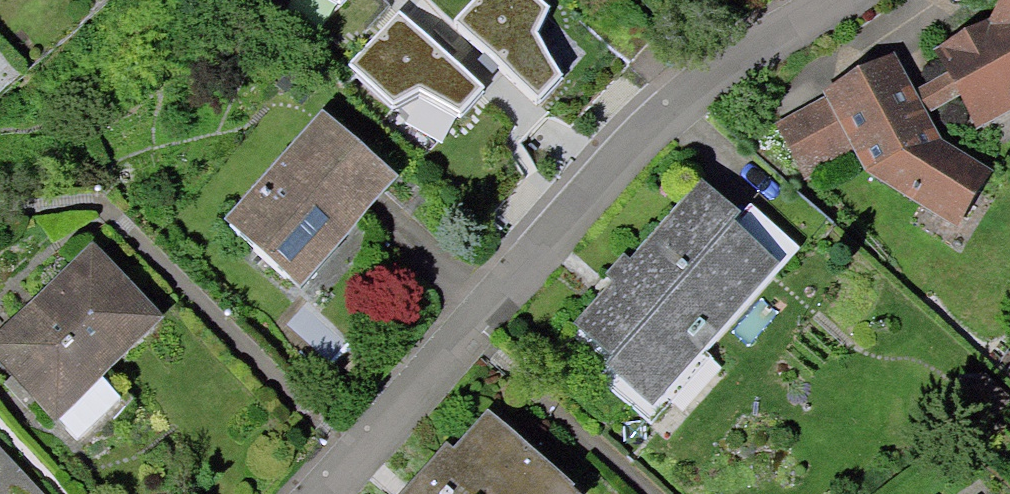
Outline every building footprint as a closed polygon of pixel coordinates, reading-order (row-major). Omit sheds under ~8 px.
[(541,0),(473,0),(456,19),(538,103),(564,78),(540,31),(548,6),(541,0)] [(991,30),(938,60),(949,79),(963,104),(975,126),(1009,107),(1009,0),(991,30)] [(487,89),(399,11),(348,63),(395,105),(420,93),(461,116),(487,89)] [(988,181),(929,149),(936,145),(925,125),(911,99),(893,65),(831,99),(860,151),(874,178),(964,226),(988,181)] [(949,79),(911,99),(925,125),(963,104),(949,79)] [(810,177),(860,151),(831,99),(782,125),(810,177)] [(230,232),(289,284),(384,177),(325,125),(230,232)] [(689,204),(573,332),(646,397),(762,270),(689,204)] [(0,342),(0,359),(76,440),(118,401),(96,378),(154,324),(91,257),(0,342)] [(484,418),(415,493),(567,493),(484,418)] [(33,489),(0,454),(0,493),(28,493),(33,489)]
